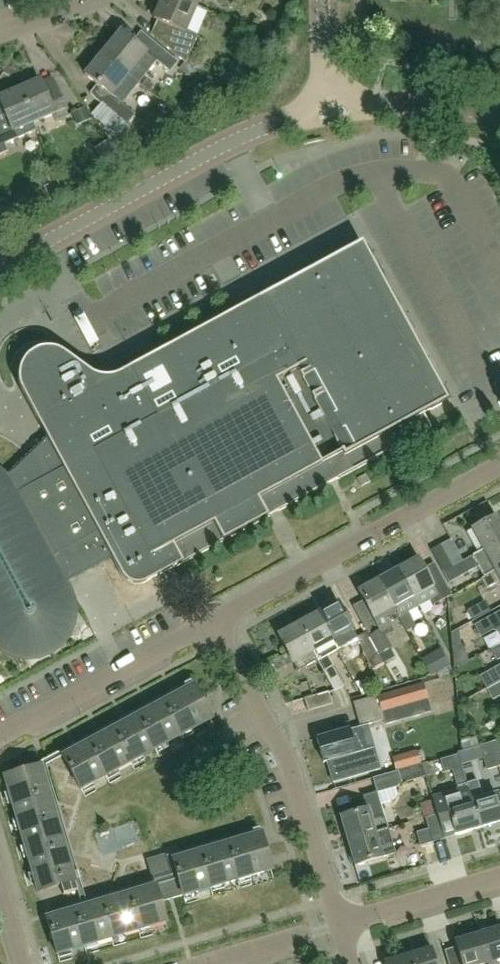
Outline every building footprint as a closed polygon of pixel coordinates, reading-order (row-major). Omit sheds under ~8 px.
[(181,0),(161,0),(153,19),(156,21),(150,35),(178,58),(189,33),(185,32),(196,6),(181,0)] [(138,82),(156,61),(170,72),(178,62),(141,32),(133,42),(121,32),(103,54),(128,75),(129,74),(138,82)] [(406,53),(406,45),(397,45),(397,53),(406,53)] [(130,93),(138,82),(129,74),(128,75),(103,54),(85,75),(97,85),(89,95),(127,125),(135,115),(121,103),(130,93)] [(39,80),(19,89),(34,123),(53,114),(57,122),(69,117),(53,80),(41,85),(39,80)] [(8,152),(5,144),(17,139),(37,131),(34,123),(19,89),(0,97),(0,102),(0,155),(8,152)] [(87,107),(71,114),(76,127),(93,120),(87,107)] [(142,143),(150,148),(155,141),(148,136),(142,143)] [(111,143),(100,150),(108,162),(119,155),(111,143)] [(446,401),(361,243),(121,374),(112,377),(108,378),(104,379),(96,379),(92,378),(88,377),(84,375),(80,373),(62,360),(54,357),(46,357),(39,360),(33,365),(29,371),(26,378),(27,386),(29,394),(55,440),(29,454),(28,453),(7,474),(65,578),(74,573),(76,577),(112,558),(122,576),(124,579),(127,582),(130,583),(134,585),(138,585),(141,584),(145,583),(431,428),(423,413),(446,401)] [(7,474),(0,469),(0,641),(8,647),(18,651),(28,653),(39,651),(48,648),(57,642),(63,633),(68,624),(70,613),(69,603),(66,593),(70,590),(71,591),(72,591),(65,578),(7,474)] [(499,541),(499,526),(494,515),(471,528),(483,550),(499,541)] [(451,539),(440,545),(453,567),(463,561),(451,539)] [(440,545),(431,550),(449,581),(468,571),(478,565),(480,569),(485,577),(495,572),(499,569),(499,541),(483,550),(473,556),(463,561),(453,567),(440,545)] [(418,558),(398,568),(418,606),(431,599),(434,604),(441,600),(452,594),(435,562),(424,568),(418,558)] [(418,606),(398,568),(378,579),(404,628),(413,622),(414,621),(408,611),(418,606)] [(485,577),(482,579),(487,588),(499,581),(499,569),(495,572),(485,577)] [(404,628),(378,579),(359,589),(375,618),(364,625),(368,633),(386,666),(397,660),(390,648),(392,647),(386,637),(394,632),(387,621),(397,615),(404,628)] [(473,621),(491,612),(485,601),(467,611),(473,621)] [(357,639),(353,631),(337,602),(317,612),(333,641),(337,649),(348,643),(351,648),(359,644),(373,668),(383,663),(386,667),(386,666),(368,633),(357,639)] [(333,641),(317,612),(298,623),(318,661),(324,671),(335,691),(344,686),(333,666),(327,655),(337,649),(333,641)] [(491,612),(473,621),(473,623),(469,625),(474,635),(479,632),(496,622),(491,612)] [(278,633),(288,652),(271,661),(277,671),(293,663),(298,672),(318,661),(298,623),(278,633)] [(440,649),(421,660),(432,677),(450,666),(440,649)] [(499,681),(499,666),(480,676),(487,689),(498,682),(499,681)] [(487,689),(499,682),(499,681),(498,682),(487,689)] [(168,699),(186,733),(212,719),(194,685),(168,699)] [(382,696),(378,698),(377,696),(353,703),(360,727),(384,720),(381,707),(385,706),(420,695),(418,686),(382,696)] [(308,712),(333,705),(329,692),(305,699),(308,712)] [(186,733),(168,699),(141,713),(160,747),(186,733)] [(141,713),(115,728),(133,762),(160,747),(141,713)] [(133,762),(115,728),(89,742),(107,776),(133,762)] [(348,730),(317,739),(324,763),(327,761),(333,782),(380,769),(373,747),(366,749),(361,730),(349,734),(348,730)] [(492,743),(499,767),(499,740),(492,743)] [(107,776),(89,742),(63,756),(81,790),(107,776)] [(499,767),(492,743),(480,746),(487,771),(499,767)] [(420,764),(416,750),(407,753),(411,767),(420,764)] [(458,755),(440,760),(444,773),(452,771),(457,786),(467,782),(458,755)] [(427,763),(423,765),(398,771),(402,784),(427,777),(431,776),(427,763)] [(14,805),(50,795),(41,766),(6,777),(14,805)] [(472,801),(473,800),(467,784),(457,787),(458,789),(432,797),(432,801),(436,811),(437,814),(439,821),(450,818),(455,835),(480,828),(472,801)] [(368,808),(340,816),(348,841),(389,829),(381,804),(392,801),(397,796),(394,786),(377,792),(364,796),(368,808)] [(473,800),(472,801),(480,828),(499,822),(499,806),(496,793),(473,800)] [(58,823),(50,795),(14,805),(22,834),(58,823)] [(436,811),(432,801),(419,805),(424,818),(437,814),(436,811)] [(424,820),(425,819),(429,830),(417,833),(420,846),(444,839),(439,821),(437,814),(424,818),(424,820)] [(58,823),(22,834),(31,862),(67,852),(58,823)] [(396,852),(389,829),(348,841),(355,865),(396,852)] [(224,844),(235,881),(272,870),(261,833),(224,844)] [(235,881),(224,844),(186,855),(197,892),(235,881)] [(67,852),(31,862),(39,891),(60,885),(75,880),(67,852)] [(197,892),(186,855),(175,858),(173,852),(148,859),(155,886),(160,902),(197,892)] [(75,880),(60,885),(63,894),(78,890),(75,880)] [(155,886),(128,893),(139,931),(166,923),(160,902),(155,886)] [(128,893),(101,901),(112,938),(139,931),(128,893)] [(112,938),(101,901),(74,909),(85,946),(112,938)] [(85,946),(74,909),(47,917),(58,954),(85,946)] [(478,934),(487,963),(498,963),(497,962),(499,961),(499,928),(478,934)] [(478,934),(455,942),(461,963),(487,963),(478,934)] [(411,963),(436,963),(432,948),(408,955),(411,963)] [(408,955),(385,962),(385,963),(411,963),(408,955)]
